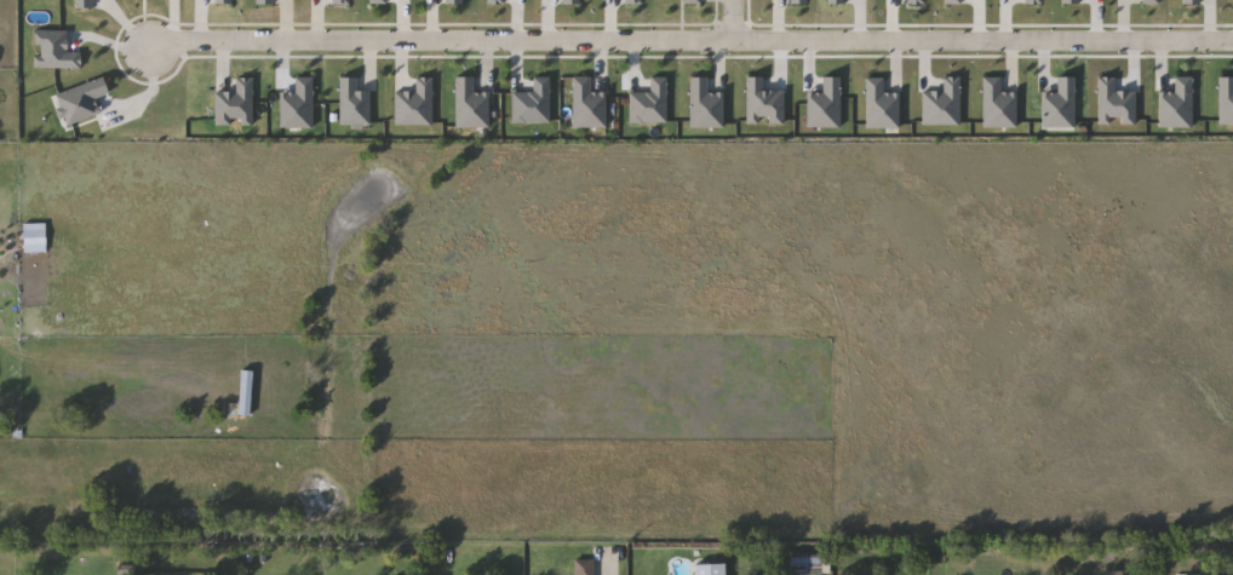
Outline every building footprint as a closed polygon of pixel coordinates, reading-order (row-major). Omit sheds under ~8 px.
[(45,224),(45,254),(24,254),(24,224),(45,224)] [(595,562),(595,574),(575,574),(575,562),(595,562)] [(724,565),(724,574),(695,574),(695,565),(724,565)]
